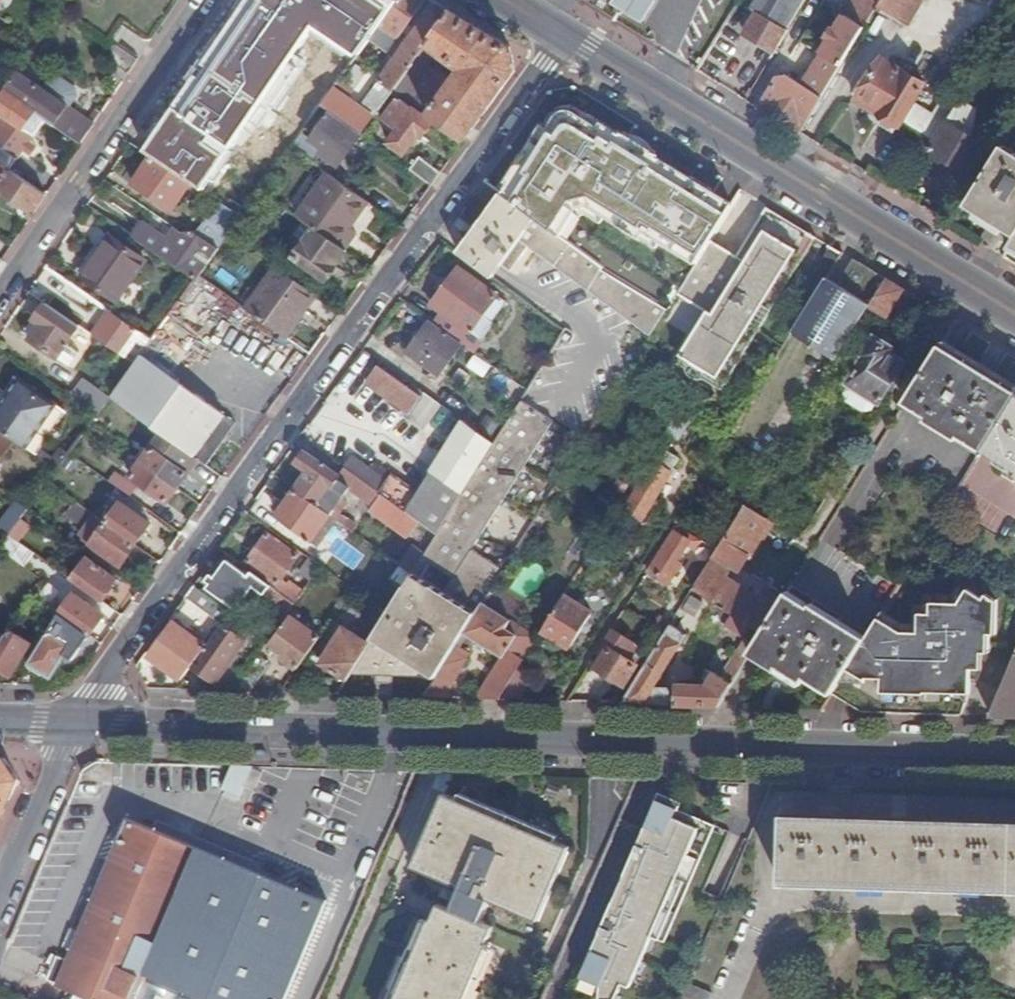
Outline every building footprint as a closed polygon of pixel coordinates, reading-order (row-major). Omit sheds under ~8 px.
[(399,0),(245,0),(146,152),(152,157),(192,183),(204,191),(314,29),(358,56),(374,35),(399,0)] [(426,0),(399,0),(374,35),(391,49),(426,0)] [(660,0),(617,0),(614,5),(645,25),(660,0)] [(789,31),(807,0),(759,0),(754,8),(760,12),(789,31)] [(880,6),(883,1),(882,0),(853,0),(844,14),(847,15),(823,52),(844,65),(880,6)] [(883,1),(880,6),(910,24),(925,0),(884,0),(883,1)] [(395,90),(452,12),(438,3),(361,108),(345,96),(336,89),(323,105),(333,111),(363,135),(395,90)] [(485,32),(452,12),(395,90),(408,100),(440,54),(454,64),(456,62),(464,67),(455,81),(442,71),(426,94),(439,103),(430,116),(465,142),(516,72),(511,48),(485,32)] [(789,31),(760,12),(747,34),(776,51),(789,31)] [(129,75),(138,60),(112,42),(102,56),(129,75)] [(780,77),(761,109),(801,133),(844,65),(823,52),(803,84),(791,77),(780,77)] [(339,84),(349,92),(369,64),(358,56),(339,84)] [(900,126),(926,85),(884,58),(858,100),(900,126)] [(81,144),(95,124),(19,72),(11,82),(5,91),(45,120),(81,144)] [(11,82),(0,75),(0,95),(1,96),(5,91),(11,82)] [(336,89),(345,96),(349,92),(339,84),(336,89)] [(45,120),(5,91),(1,96),(0,97),(0,164),(8,169),(17,157),(19,159),(45,120)] [(424,138),(434,124),(400,99),(384,120),(399,132),(390,145),(405,156),(420,135),(424,138)] [(696,266),(733,200),(573,104),(559,109),(503,195),(537,220),(567,241),(582,214),(601,221),(607,218),(656,248),(659,244),(696,266)] [(341,166),(363,135),(333,111),(313,139),(304,132),(294,145),(328,172),(333,175),(340,165),(341,166)] [(955,121),(950,117),(929,151),(971,177),(988,148),(952,126),(955,121)] [(1004,146),(967,205),(1014,236),(1014,153),(1004,146)] [(192,183),(152,157),(134,184),(174,211),(192,183)] [(432,188),(442,174),(420,158),(411,171),(432,188)] [(46,196),(8,169),(0,164),(0,177),(3,180),(0,185),(0,189),(35,212),(46,196)] [(367,200),(333,175),(328,172),(297,216),(316,229),(344,249),(353,236),(345,230),(367,200)] [(511,257),(537,220),(503,195),(467,243),(503,267),(511,257)] [(220,201),(198,233),(220,248),(230,233),(242,217),(220,201)] [(800,249),(811,232),(776,211),(770,207),(760,224),(739,257),(712,239),(696,266),(680,291),(709,310),(682,354),(719,377),(754,322),(765,304),(800,249)] [(604,270),(605,269),(567,241),(537,220),(511,257),(520,264),(530,251),(591,292),(604,270)] [(183,231),(178,228),(169,240),(145,224),(136,238),(197,279),(200,275),(220,248),(198,233),(192,230),(183,231)] [(347,252),(344,249),(316,229),(296,258),(328,280),(347,252)] [(116,301),(146,259),(111,236),(82,277),(116,301)] [(494,280),(503,267),(467,243),(459,255),(494,280)] [(832,271),(841,257),(831,250),(822,265),(832,271)] [(520,264),(511,257),(503,267),(513,274),(520,264)] [(48,266),(36,283),(82,314),(94,297),(48,266)] [(278,267),(248,310),(282,334),(300,307),(306,311),(317,295),(278,267)] [(838,360),(871,307),(881,291),(867,282),(868,277),(866,272),(862,269),(857,269),(853,271),(843,287),(809,342),(838,360)] [(472,333),(498,298),(461,270),(434,306),(472,333)] [(653,334),(669,309),(652,299),(617,278),(604,270),(591,292),(653,334)] [(793,333),(809,342),(843,287),(828,277),(793,333)] [(888,318),(905,291),(888,280),(881,291),(871,307),(888,318)] [(79,326),(45,303),(34,320),(40,324),(30,339),(66,363),(75,350),(67,345),(79,326)] [(773,309),(765,304),(754,322),(762,327),(773,309)] [(300,307),(282,334),(292,341),(305,322),(301,319),(306,311),(300,307)] [(139,331),(113,313),(95,337),(136,365),(142,356),(128,347),(139,331)] [(40,324),(34,320),(24,335),(30,339),(40,324)] [(463,344),(432,322),(409,354),(439,377),(441,375),(448,364),(463,344)] [(886,394),(900,369),(905,362),(889,352),(891,348),(878,339),(851,384),(853,385),(880,401),(881,402),(886,394)] [(1014,402),(1014,390),(942,345),(908,402),(931,415),(927,423),(981,457),(985,450),(1014,402)] [(144,356),(113,396),(163,432),(198,458),(208,465),(237,425),(144,356)] [(644,361),(639,357),(635,363),(641,367),(644,361)] [(529,390),(482,358),(473,371),(513,399),(509,405),(516,410),(522,401),(529,390)] [(448,364),(441,375),(445,378),(452,368),(448,364)] [(444,406),(420,388),(417,391),(381,365),(369,381),(406,408),(412,412),(408,418),(426,430),(444,406)] [(891,397),(906,373),(900,369),(886,394),(891,397)] [(14,441),(27,450),(57,405),(21,381),(0,412),(0,431),(14,441)] [(84,381),(73,396),(100,414),(111,399),(84,381)] [(880,401),(853,385),(848,394),(850,402),(867,413),(875,410),(880,401)] [(522,401),(516,410),(496,443),(465,493),(439,535),(430,548),(414,575),(407,585),(389,614),(374,639),(351,676),(438,680),(455,653),(466,634),(484,605),(506,569),(474,549),(554,421),(522,401)] [(985,450),(1014,469),(1014,402),(985,450)] [(412,412),(406,408),(402,413),(408,418),(412,412)] [(467,422),(434,471),(465,493),(496,443),(467,422)] [(14,441),(0,431),(0,463),(14,441)] [(163,432),(142,462),(178,488),(198,458),(163,432)] [(565,458),(573,463),(578,455),(570,450),(565,458)] [(311,472),(298,490),(331,515),(350,491),(352,488),(339,479),(341,476),(307,451),(298,463),(311,472)] [(355,457),(347,468),(384,495),(408,512),(420,492),(393,473),(387,480),(355,457)] [(178,488),(142,462),(132,477),(168,503),(178,488)] [(644,519),(672,473),(657,464),(628,509),(644,519)] [(384,495),(347,468),(341,476),(339,479),(352,488),(350,491),(375,508),(384,495)] [(465,493),(434,471),(420,492),(408,512),(439,535),(465,493)] [(119,474),(112,484),(131,497),(137,488),(119,474)] [(331,515),(298,490),(280,516),(314,541),(321,530),(331,515)] [(408,512),(384,495),(375,508),(430,548),(439,535),(408,512)] [(29,510),(12,497),(2,511),(20,524),(29,510)] [(99,510),(96,515),(98,516),(137,544),(151,524),(122,502),(113,514),(109,511),(106,516),(99,510)] [(750,557),(772,522),(746,507),(724,541),(750,557)] [(331,515),(321,530),(326,534),(337,519),(331,515)] [(123,565),(137,544),(98,516),(86,534),(95,541),(93,544),(123,565)] [(697,550),(702,541),(677,525),(649,571),(671,584),(684,563),(679,560),(688,544),(697,550)] [(280,584),(300,555),(269,533),(248,562),(280,584)] [(0,550),(28,565),(36,551),(8,536),(0,550)] [(51,582),(42,593),(52,601),(69,582),(37,555),(30,564),(51,582)] [(763,634),(778,610),(759,598),(727,577),(732,571),(713,558),(695,588),(763,634)] [(88,559),(74,581),(104,603),(115,587),(114,585),(117,580),(88,559)] [(272,586),(255,572),(252,577),(227,560),(207,588),(238,610),(254,586),(265,595),(266,593),(272,586)] [(414,575),(396,562),(390,573),(407,585),(414,575)] [(267,641),(296,602),(272,586),(266,593),(279,602),(278,604),(282,606),(261,636),(267,641)] [(220,606),(194,588),(186,598),(212,617),(220,606)] [(868,638),(834,693),(863,711),(918,713),(965,715),(973,694),(974,669),(985,669),(986,653),(992,653),(993,634),(999,634),(1000,600),(990,594),(987,599),(971,589),(962,604),(934,603),(934,614),(922,613),(921,633),(903,632),(881,617),(868,638)] [(813,607),(790,592),(781,606),(778,610),(763,634),(754,649),(806,682),(807,678),(834,693),(868,638),(814,605),(813,607)] [(778,610),(781,606),(761,594),(759,598),(778,610)] [(75,595),(61,615),(91,637),(106,616),(75,595)] [(691,595),(683,607),(693,614),(701,601),(691,595)] [(565,598),(543,632),(571,651),(592,616),(565,598)] [(503,658),(477,699),(489,700),(501,700),(521,668),(539,638),(484,605),(466,634),(503,658)] [(230,614),(220,606),(212,617),(223,624),(230,614)] [(298,669),(322,637),(293,617),(270,649),(298,669)] [(178,618),(175,623),(189,633),(192,629),(178,618)] [(151,655),(184,679),(193,666),(207,646),(189,633),(175,623),(151,655)] [(668,632),(623,704),(669,706),(670,690),(654,689),(688,633),(673,624),(668,632)] [(207,646),(193,666),(204,673),(202,676),(215,684),(245,641),(230,631),(229,632),(221,626),(207,646)] [(351,676),(374,639),(364,632),(361,637),(345,628),(323,663),(349,679),(351,676)] [(613,628),(592,663),(626,685),(647,650),(613,628)] [(3,643),(0,648),(0,671),(3,673),(6,672),(13,676),(33,644),(11,631),(3,643)] [(73,646),(51,632),(31,663),(33,665),(32,667),(46,676),(47,674),(53,678),(73,646)] [(738,645),(726,671),(740,678),(752,652),(738,645)] [(455,653),(438,680),(427,697),(448,698),(471,662),(455,653)] [(270,666),(256,656),(231,691),(251,691),(270,666)] [(993,716),(1014,717),(1014,663),(993,716)] [(521,668),(501,700),(519,701),(534,677),(521,668)] [(678,684),(678,706),(718,707),(733,683),(716,672),(708,685),(678,684)] [(20,780),(6,759),(0,759),(0,827),(20,780)] [(242,795),(254,766),(235,766),(225,788),(242,795)] [(571,845),(447,793),(415,866),(464,886),(454,908),(441,902),(435,919),(431,918),(396,998),(466,998),(490,943),(488,942),(496,926),(482,920),(492,899),(541,918),(571,845)] [(582,975),(601,984),(601,998),(617,998),(623,984),(631,988),(652,937),(665,943),(716,826),(657,801),(582,975)] [(330,900),(307,890),(233,858),(130,814),(76,941),(58,982),(75,990),(71,998),(288,998),(330,900)] [(977,825),(847,821),(787,819),(784,880),(1014,888),(1014,826),(977,825)] [(692,973),(680,998),(709,998),(716,983),(692,973)]
